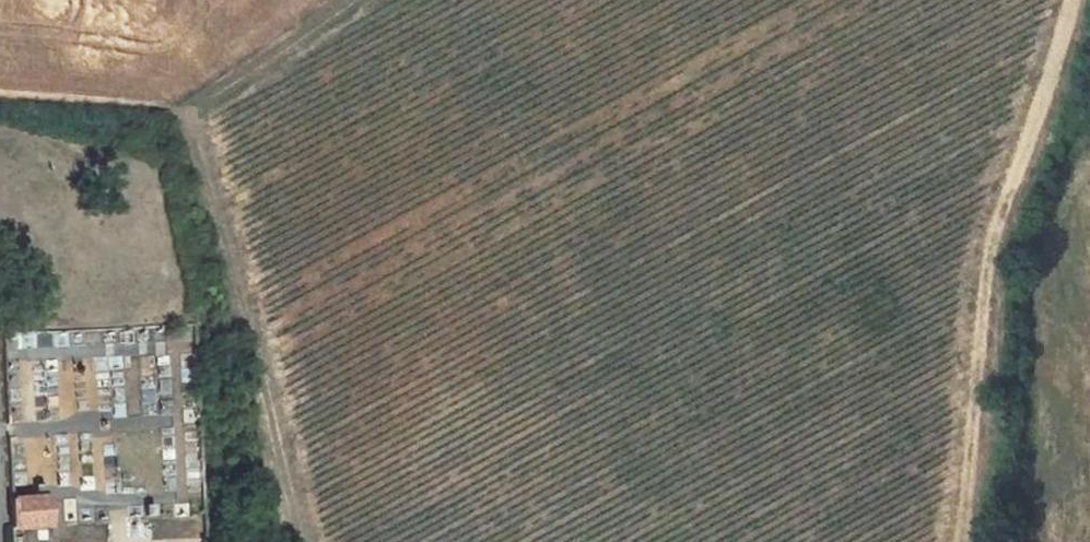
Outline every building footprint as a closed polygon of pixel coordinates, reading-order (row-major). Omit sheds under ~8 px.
[(14,497),(15,523),(51,521),(50,495),(14,497)]
